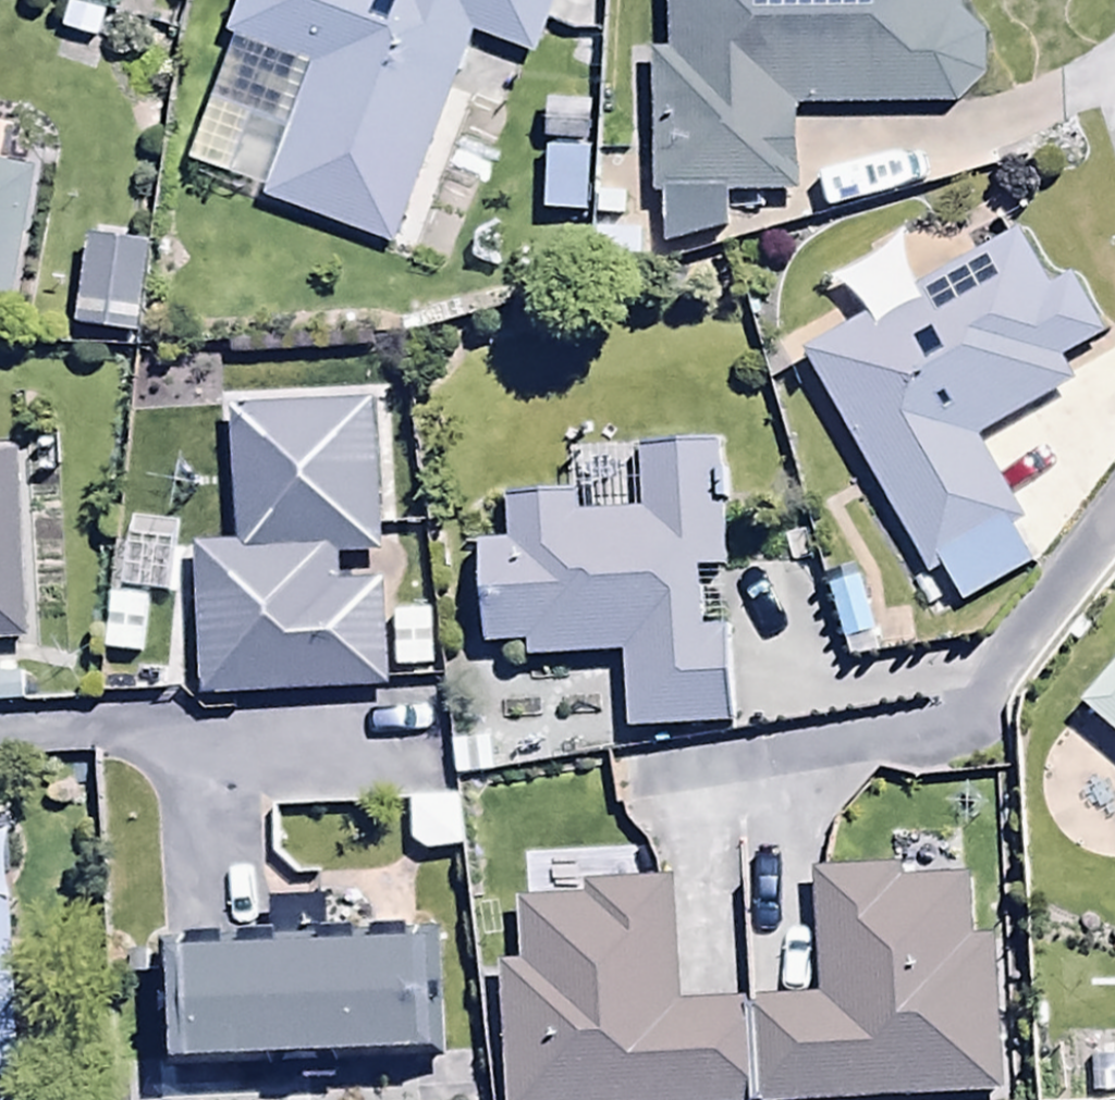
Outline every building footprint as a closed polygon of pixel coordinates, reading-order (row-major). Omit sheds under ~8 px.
[(82,10),(85,0),(49,0),(82,10)] [(185,172),(396,255),(479,42),(537,65),(563,0),(249,0),(185,172)] [(658,210),(669,210),(669,258),(731,238),(731,210),(802,208),(799,113),(963,109),(988,82),(990,43),(968,26),(969,0),(673,0),(673,61),(659,61),(658,210)] [(595,110),(549,108),(545,225),(590,227),(595,110)] [(9,320),(34,177),(0,171),(0,318),(9,320)] [(1020,245),(807,363),(933,590),(945,583),(963,615),(1036,574),(1015,537),(1025,532),(978,447),(1076,393),(1066,375),(1107,352),(1073,291),(1052,302),(1020,245)] [(154,255),(88,248),(77,339),(143,346),(154,255)] [(239,556),(196,558),(203,710),(388,701),(383,596),(343,598),(341,566),(385,564),(378,417),(233,424),(239,556)] [(534,657),(535,671),(625,668),(628,742),(738,738),(727,455),(644,458),(647,523),(582,526),(581,506),(503,509),(505,565),(490,565),(493,659),(534,657)] [(27,652),(21,471),(0,471),(0,653),(27,652)] [(434,619),(393,621),(396,682),(437,679),(434,619)] [(1084,716),(1114,745),(1114,683),(1084,716)] [(23,717),(22,684),(0,684),(0,717),(23,717)] [(463,808),(411,808),(412,856),(426,865),(464,863),(463,808)] [(769,1099),(1000,1099),(991,949),(975,950),(971,889),(911,893),(910,874),(816,879),(824,1011),(764,1014),(769,1099)] [(508,1099),(744,1099),(739,1013),(682,1016),(675,889),(592,894),(593,910),(516,914),(520,983),(502,984),(508,1099)] [(22,1086),(7,913),(0,914),(0,1087),(22,1086)] [(178,970),(183,1082),(453,1070),(448,958),(178,970)]
